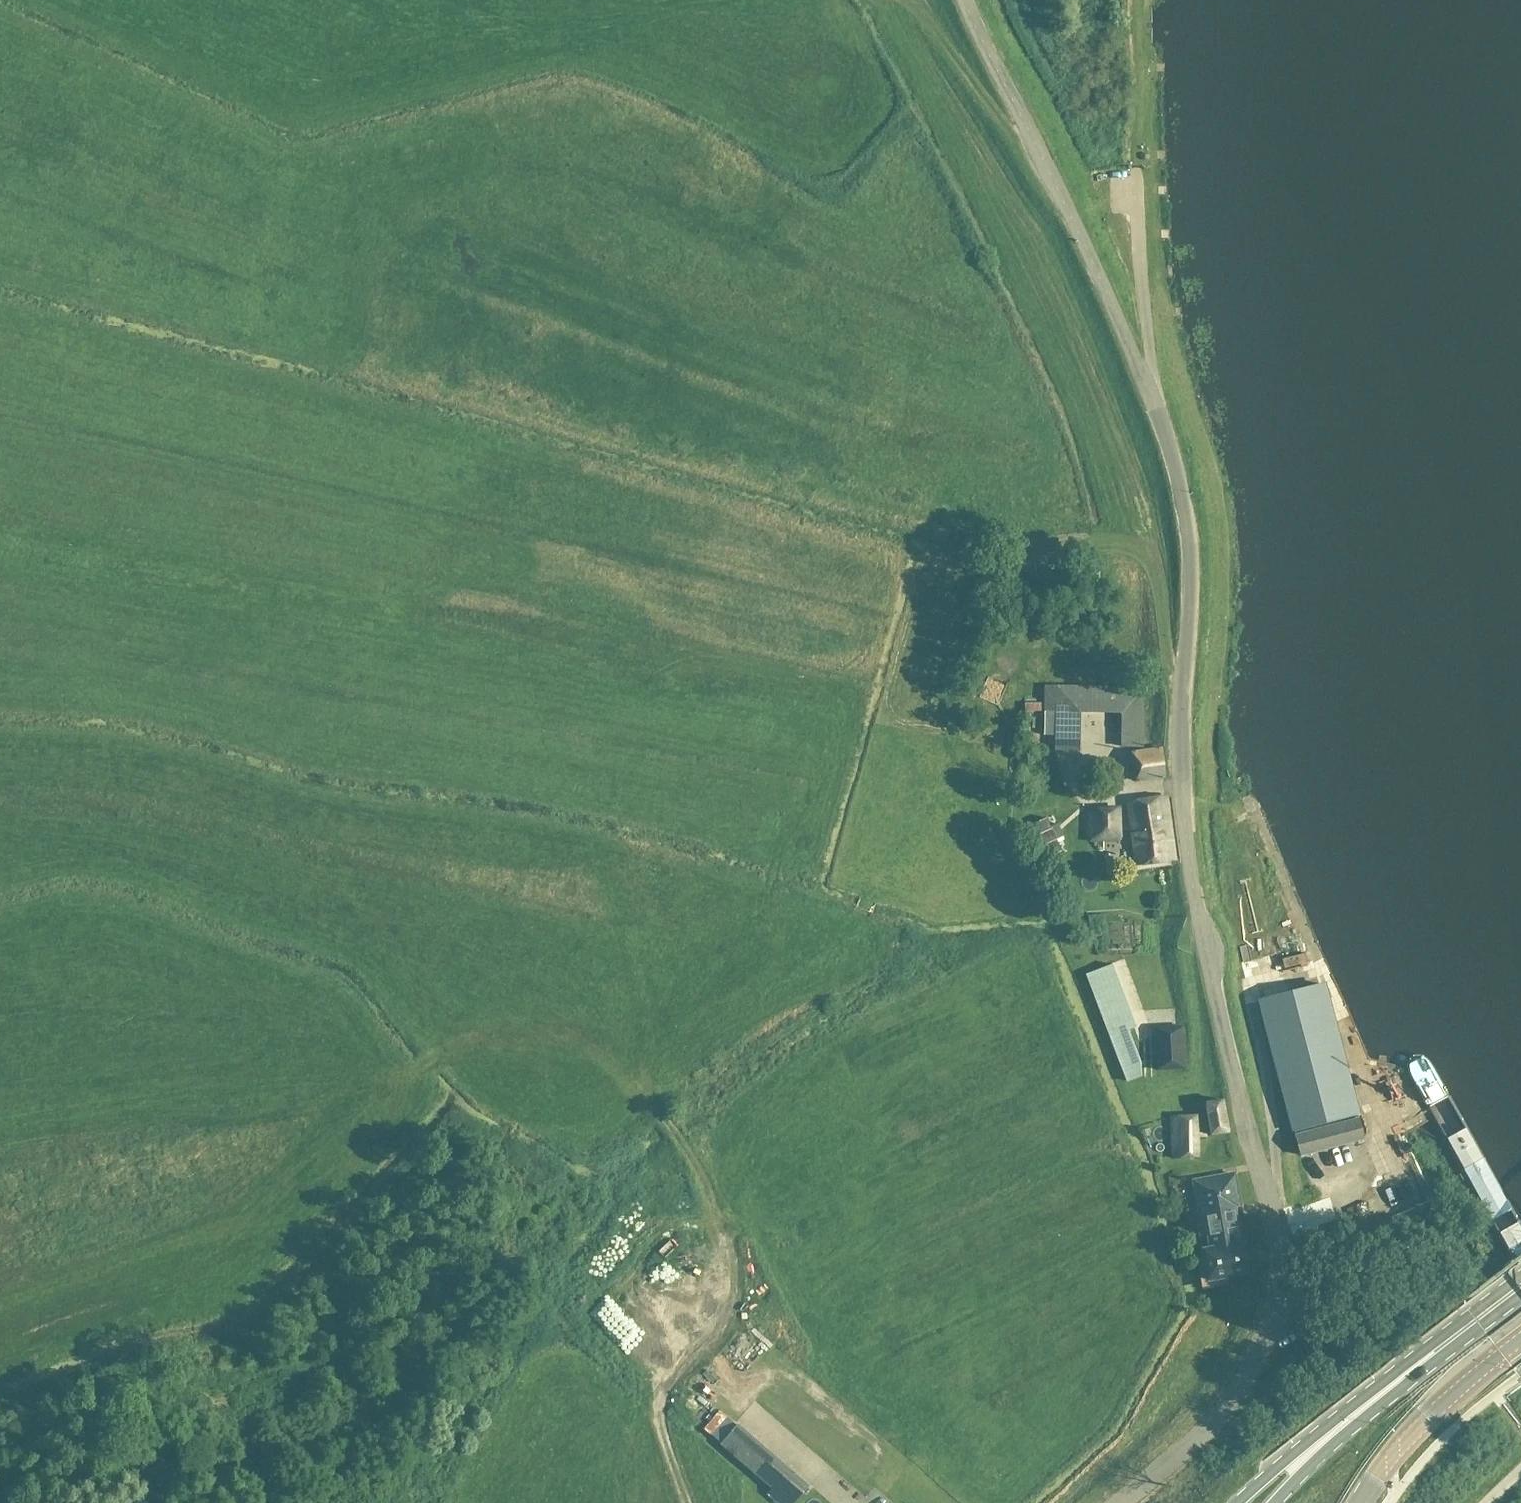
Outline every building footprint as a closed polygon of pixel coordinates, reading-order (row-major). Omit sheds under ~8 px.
[(1080,714),(1121,716),(1143,716),(1143,691),(1056,688),(1054,753),(1079,754),(1080,714)] [(1121,716),(1120,748),(1125,748),(1128,783),(1160,780),(1157,752),(1141,754),(1143,716),(1121,716)] [(1135,866),(1174,861),(1165,797),(1127,803),(1135,866)] [(1085,826),(1085,842),(1119,843),(1119,840),(1120,840),(1120,839),(1119,808),(1095,810),(1094,811),(1085,812),(1085,826)] [(1085,975),(1126,1083),(1140,1077),(1140,1063),(1128,1031),(1135,1029),(1111,965),(1085,975)] [(1295,1138),(1299,1154),(1300,1156),(1362,1140),(1356,1115),(1357,1115),(1346,1072),(1344,1073),(1320,985),(1258,1001),(1292,1132),(1293,1132),(1295,1138)] [(1152,1029),(1155,1073),(1186,1071),(1184,1027),(1152,1029)] [(1230,1135),(1224,1101),(1205,1104),(1210,1138),(1230,1135)] [(1198,1139),(1206,1138),(1204,1116),(1171,1118),(1173,1159),(1198,1158),(1197,1143),(1198,1139)] [(1211,1249),(1244,1243),(1243,1242),(1239,1243),(1231,1208),(1236,1207),(1230,1176),(1198,1182),(1192,1183),(1201,1239),(1209,1238),(1211,1249)] [(1244,1243),(1211,1249),(1202,1251),(1209,1282),(1250,1273),(1244,1243)] [(773,1502),(795,1502),(807,1489),(736,1427),(720,1446),(771,1490),(765,1496),(773,1502)]
